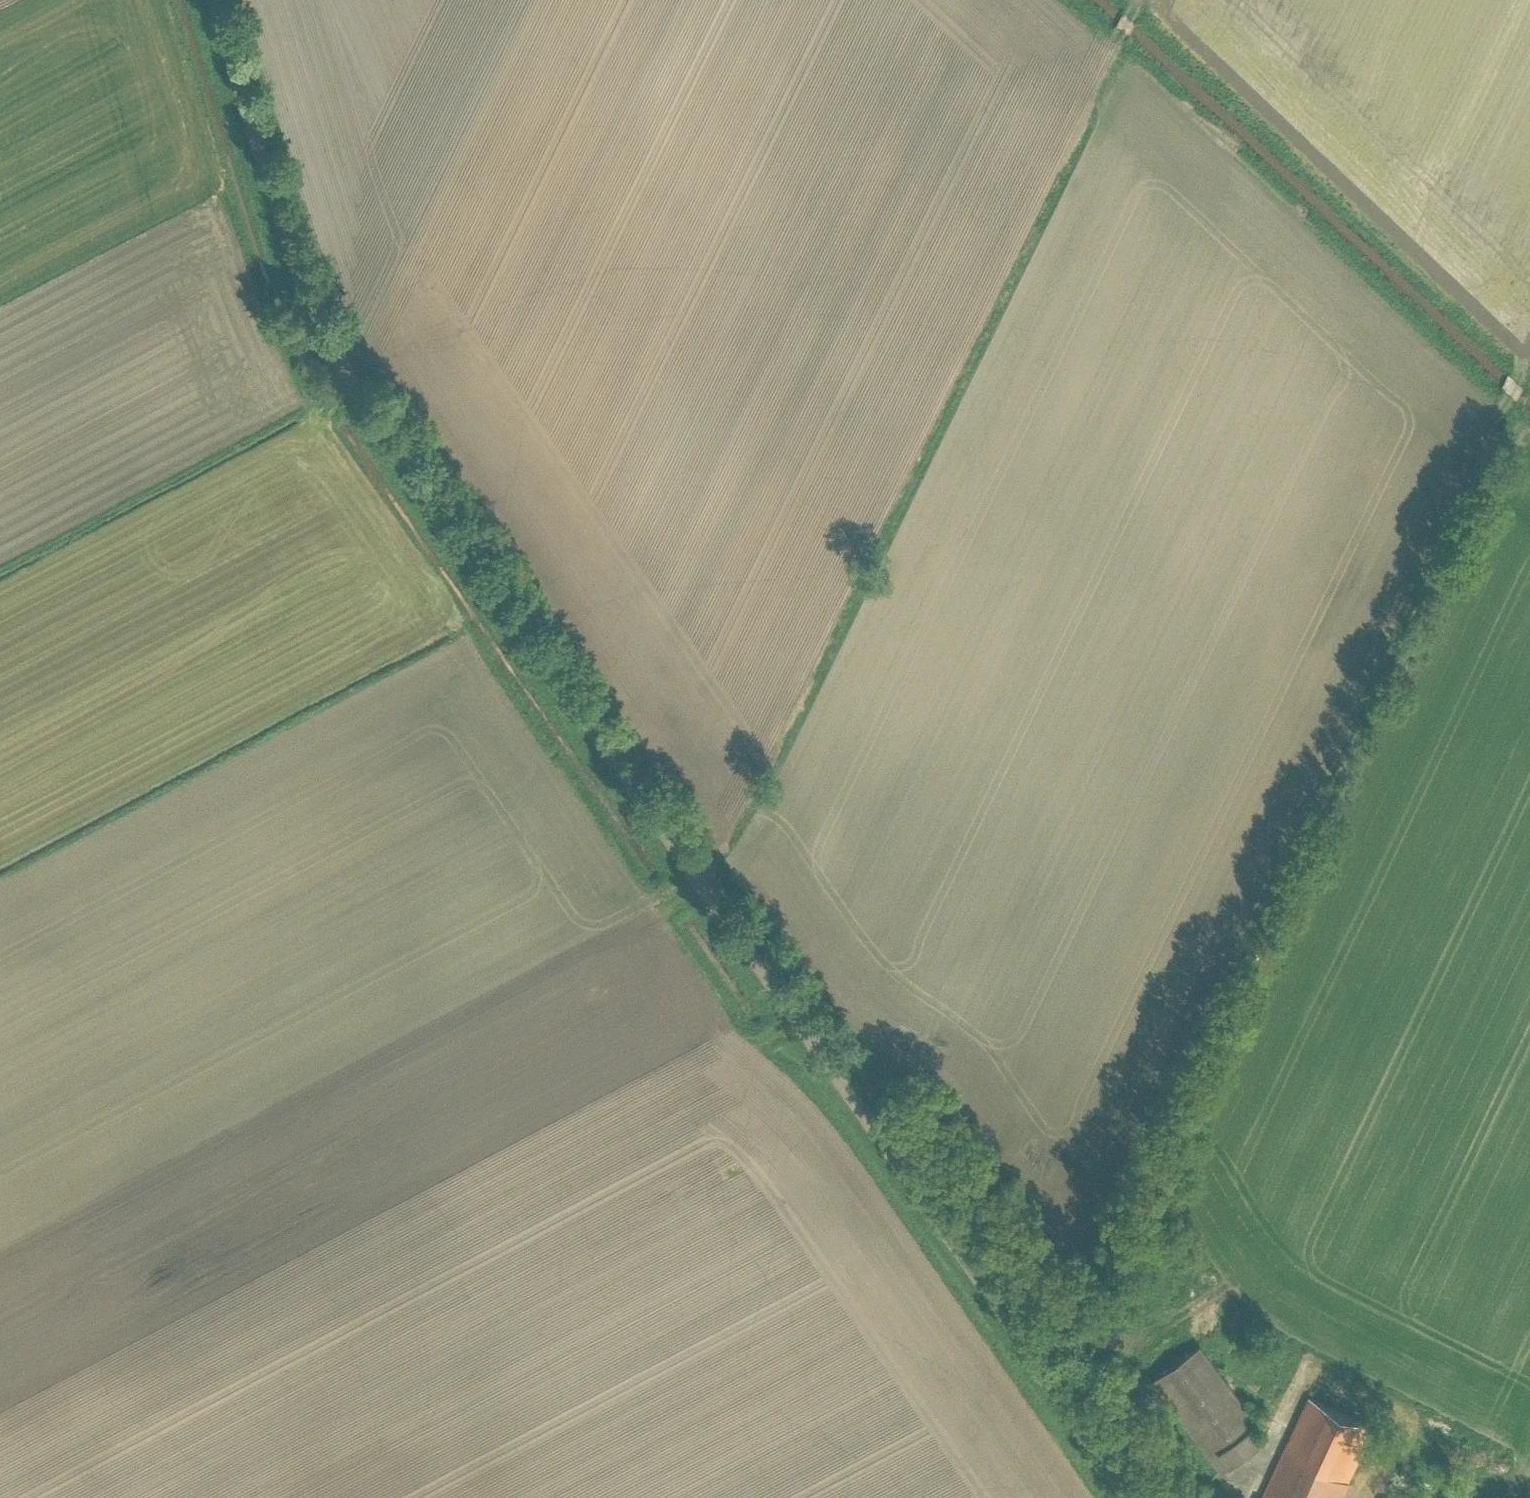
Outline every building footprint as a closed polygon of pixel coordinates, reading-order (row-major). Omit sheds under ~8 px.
[(1268,1423),(1209,1340),(1160,1375),(1226,1468),(1264,1441),(1257,1431),(1268,1423)] [(1315,1395),(1269,1497),(1345,1497),(1379,1423),(1315,1395)]
